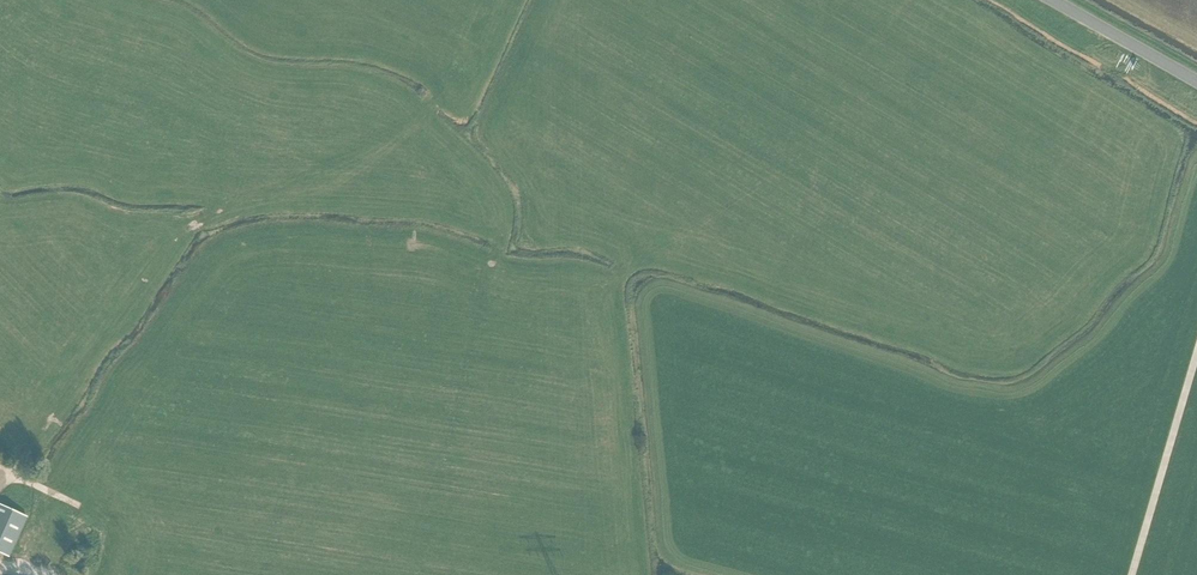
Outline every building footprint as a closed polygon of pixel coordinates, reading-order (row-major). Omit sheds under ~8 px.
[(27,516),(0,504),(0,553),(8,557),(27,516)]
